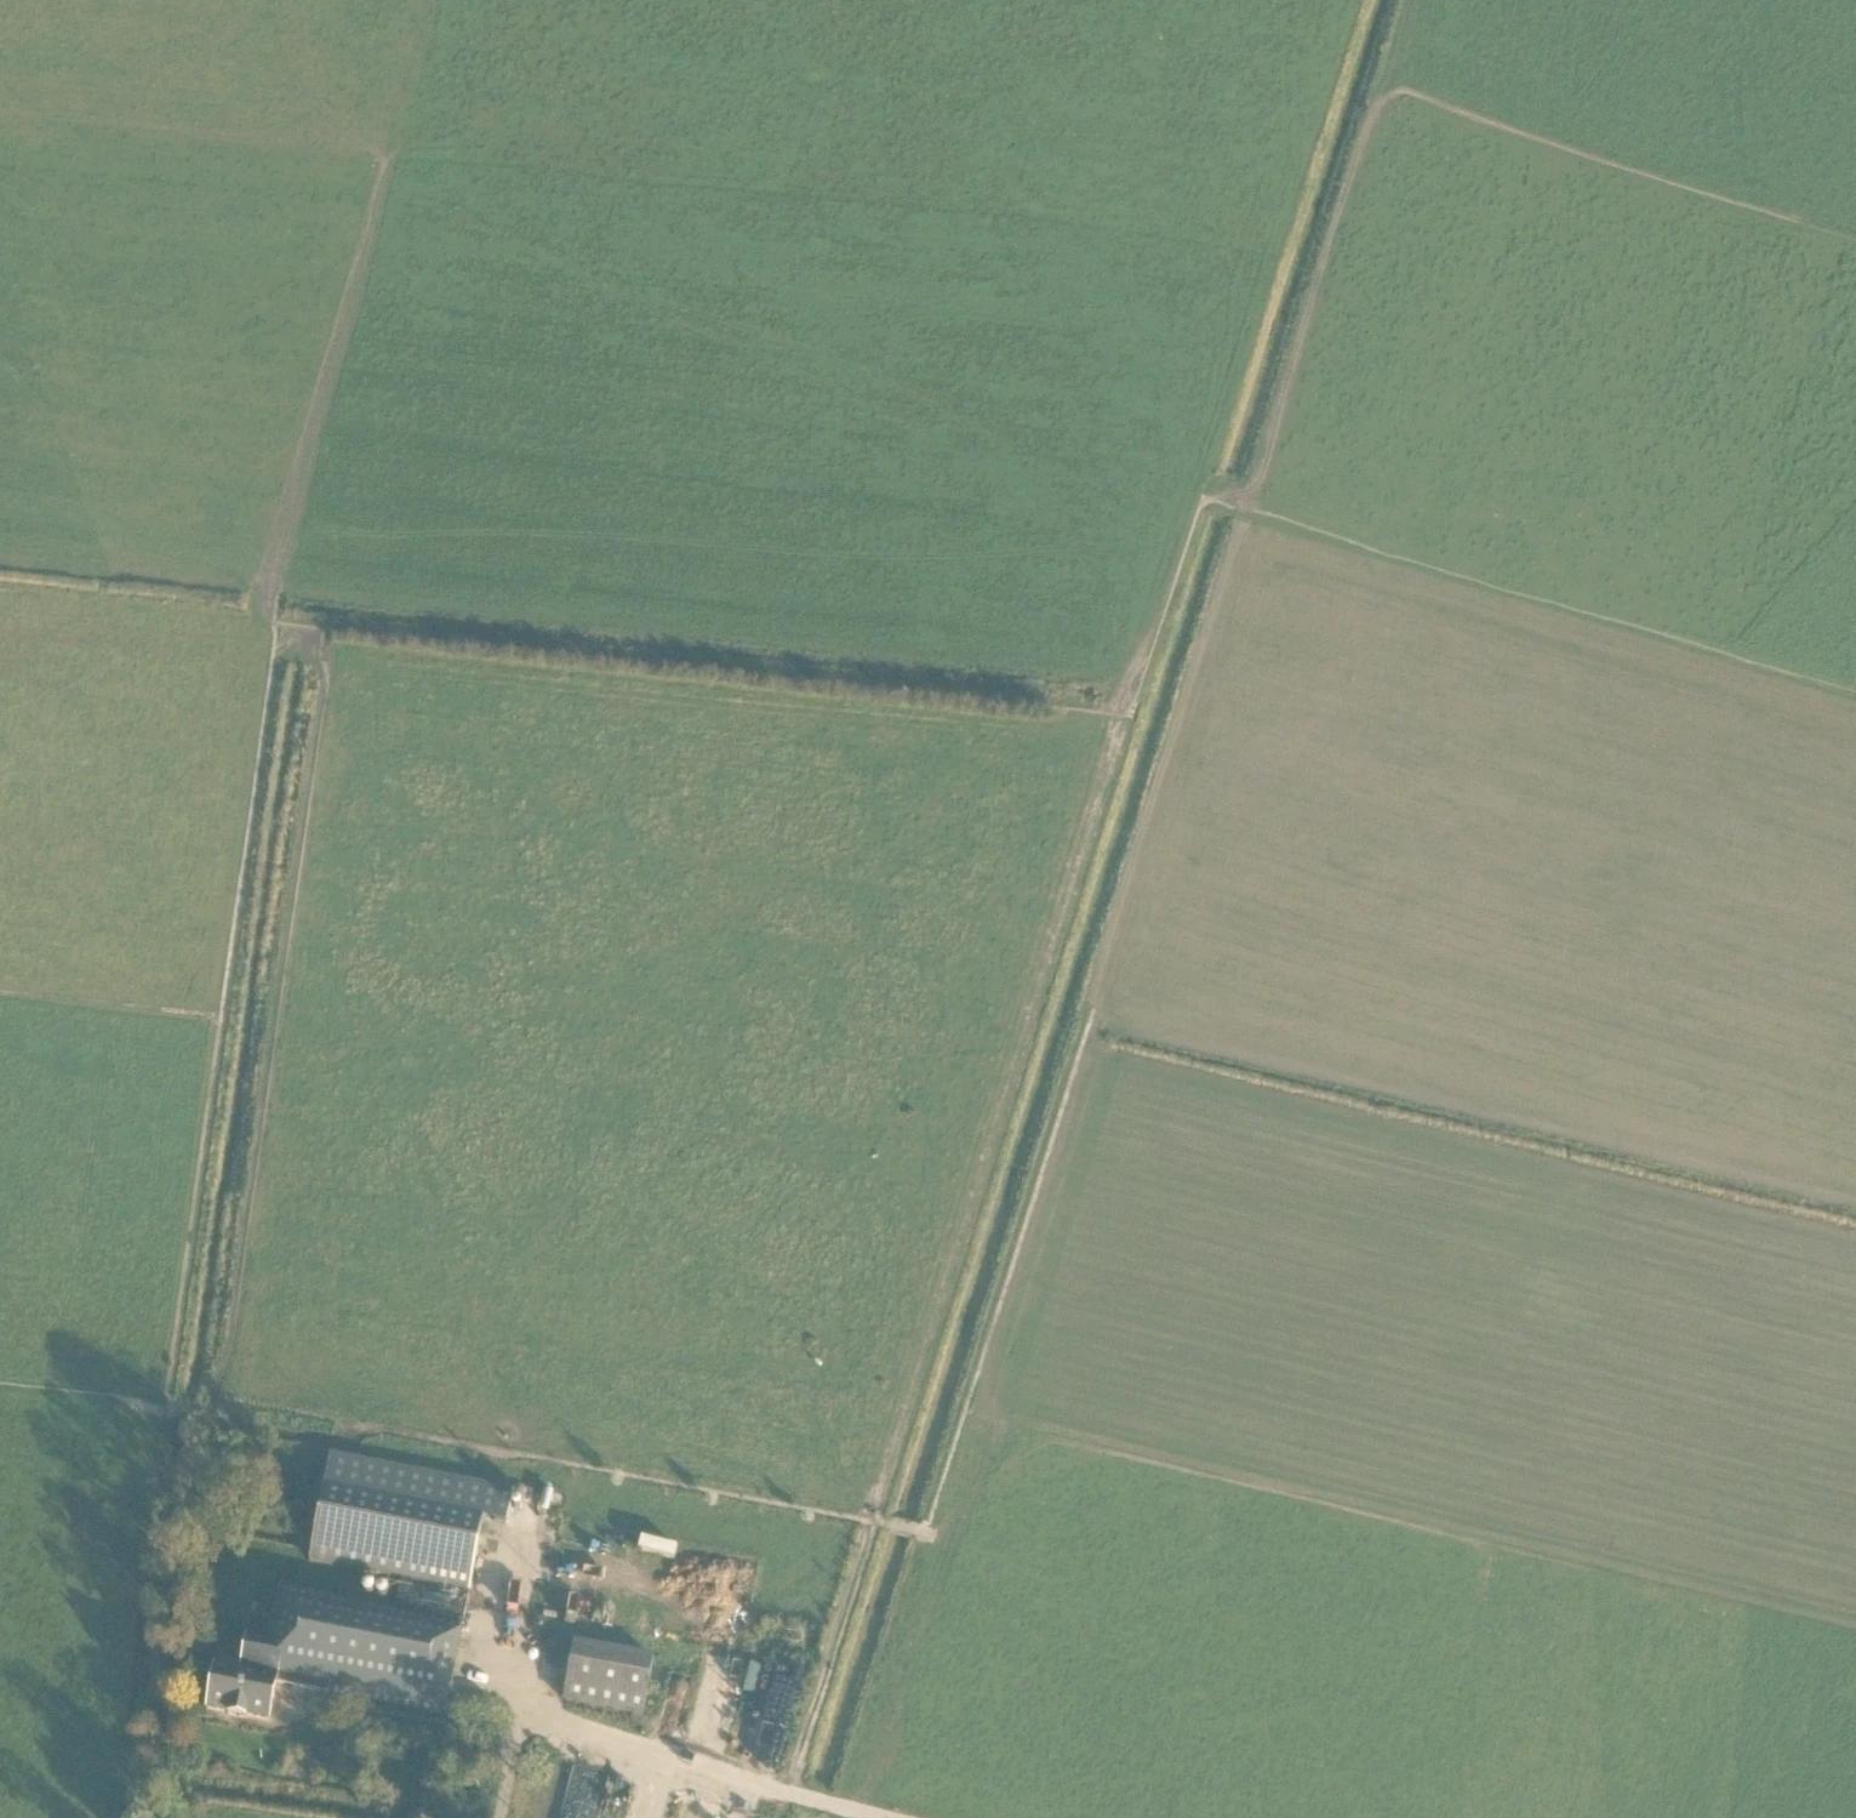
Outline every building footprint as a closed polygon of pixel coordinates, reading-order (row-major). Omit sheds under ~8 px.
[(248,1716),(269,1721),(277,1681),(444,1713),(484,1520),(508,1524),(514,1493),(334,1458),(328,1489),(313,1562),(403,1580),(397,1609),(281,1586),(270,1639),(248,1635),(241,1668),(216,1663),(207,1708),(229,1712),(228,1715),(247,1718),(248,1716)] [(655,1659),(578,1643),(566,1705),(644,1720),(655,1659)]
